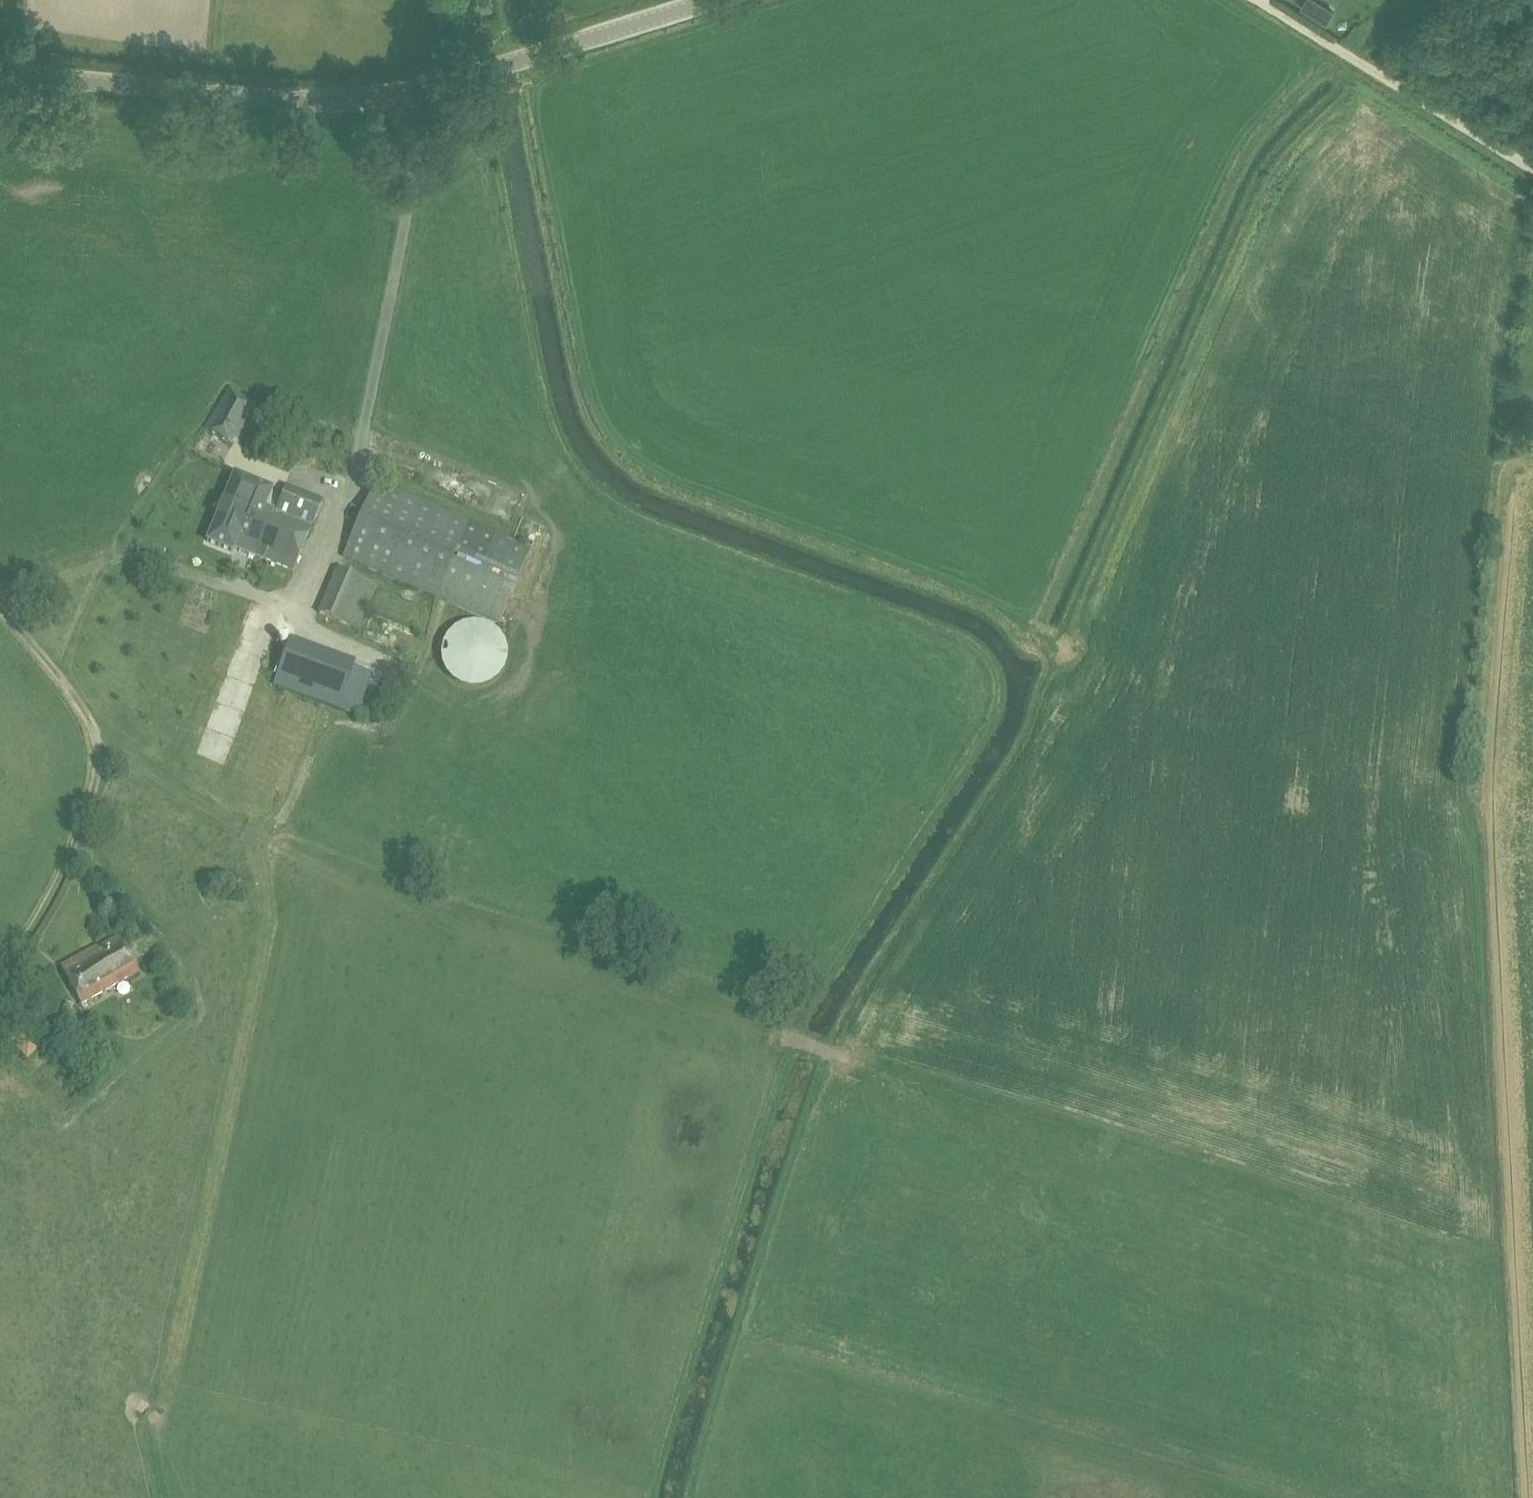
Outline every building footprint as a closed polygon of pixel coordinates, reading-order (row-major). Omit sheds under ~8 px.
[(204,428),(233,446),(259,406),(229,388),(204,428)] [(222,506),(248,517),(278,529),(283,516),(264,508),(271,490),(234,475),(222,506)] [(342,558),(498,626),(531,548),(375,481),(342,558)] [(285,487),(275,510),(312,524),(322,502),(285,487)] [(243,529),(248,517),(222,506),(207,542),(232,552),(234,549),(262,560),(263,558),(262,558),(270,540),(243,529)] [(278,529),(248,517),(243,529),(270,540),(262,558),(263,558),(293,571),(311,527),(283,516),(278,529)] [(317,613),(358,631),(377,586),(336,569),(317,613)] [(460,683),(470,685),(480,685),(489,682),(497,676),(503,669),(506,659),(507,649),(505,641),(500,632),(492,625),(483,620),(472,619),(462,621),(454,625),(447,632),(442,641),(441,652),(442,661),(446,670),(452,677),(460,683)] [(273,686),(357,717),(372,675),(353,668),(355,663),(290,640),(273,686)] [(61,968),(81,1004),(128,977),(128,978),(138,972),(118,938),(88,956),(86,953),(61,968)] [(5,1035),(27,1060),(39,1049),(18,1024),(5,1035)]
